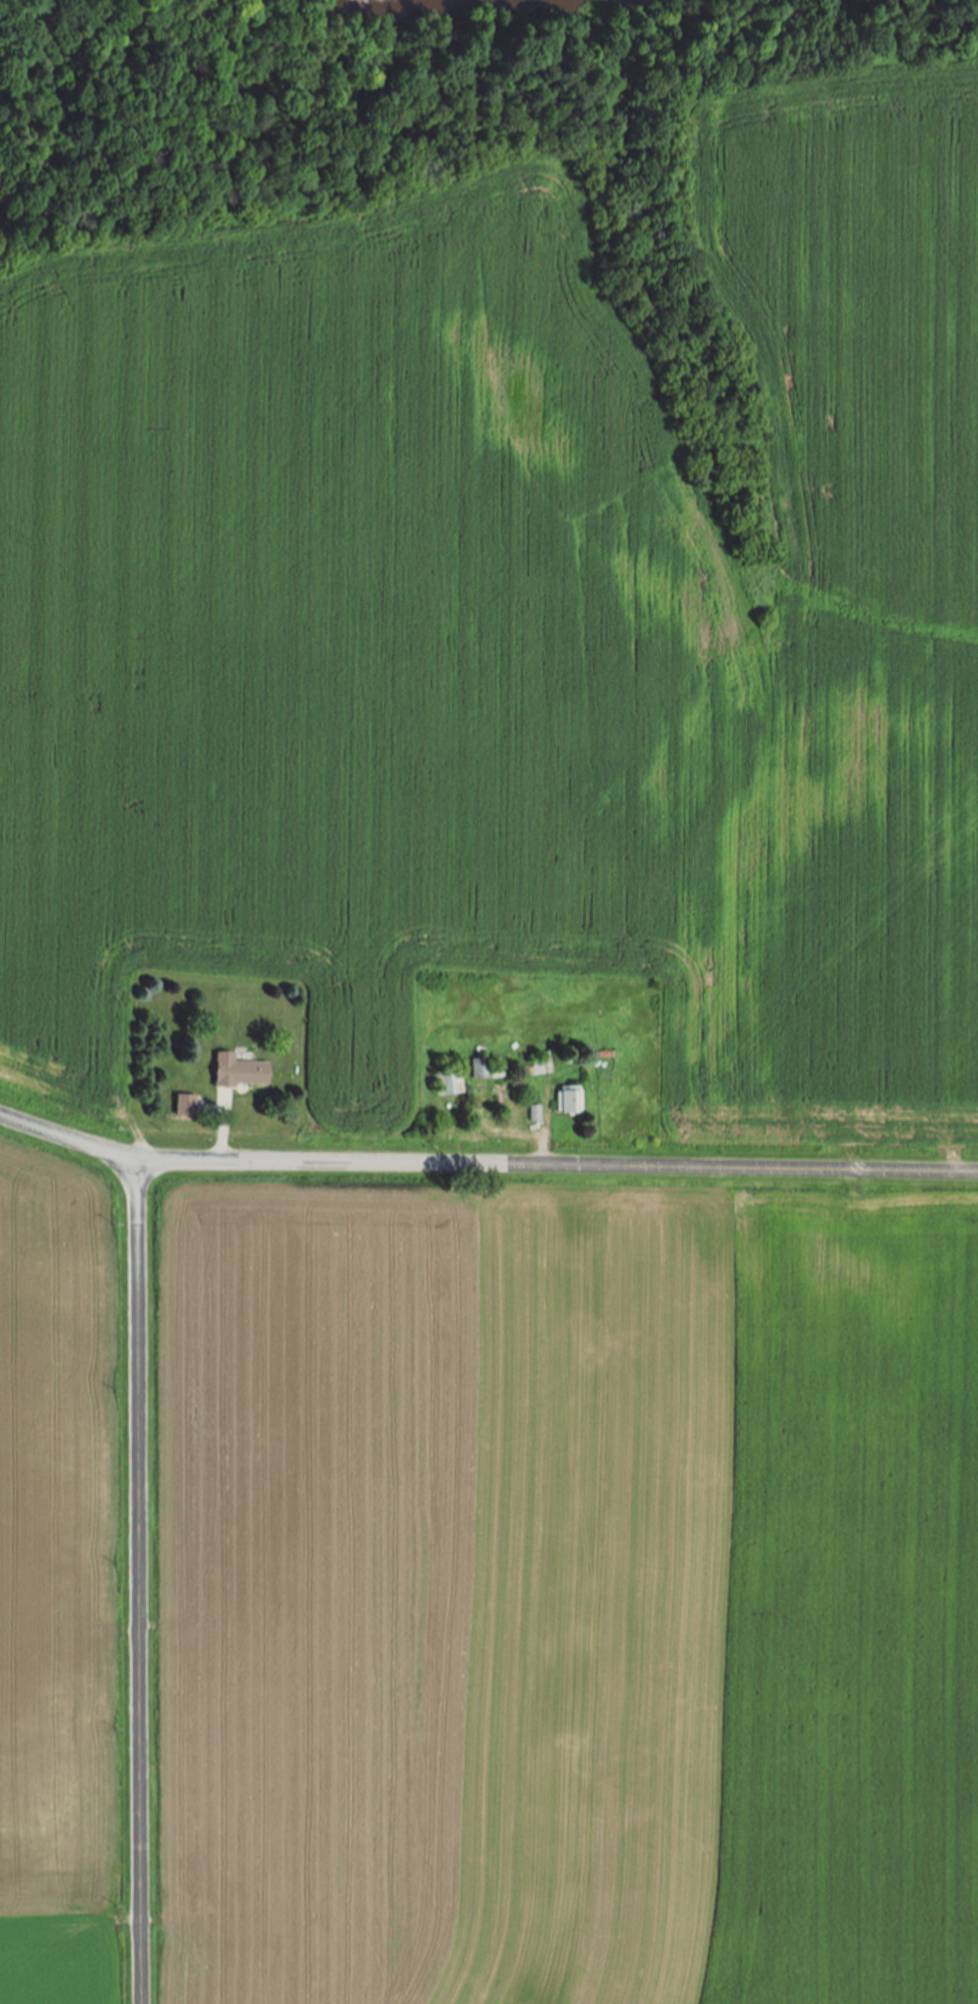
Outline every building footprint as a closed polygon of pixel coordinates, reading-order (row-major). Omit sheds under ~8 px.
[(235,1062),(236,1053),(217,1053),(217,1088),(236,1088),(236,1085),(270,1085),(270,1062),(235,1062)] [(584,1114),(583,1090),(555,1091),(556,1115),(584,1114)] [(177,1116),(196,1117),(197,1096),(177,1095),(177,1116)] [(541,1106),(528,1106),(528,1123),(542,1123),(541,1106)]
